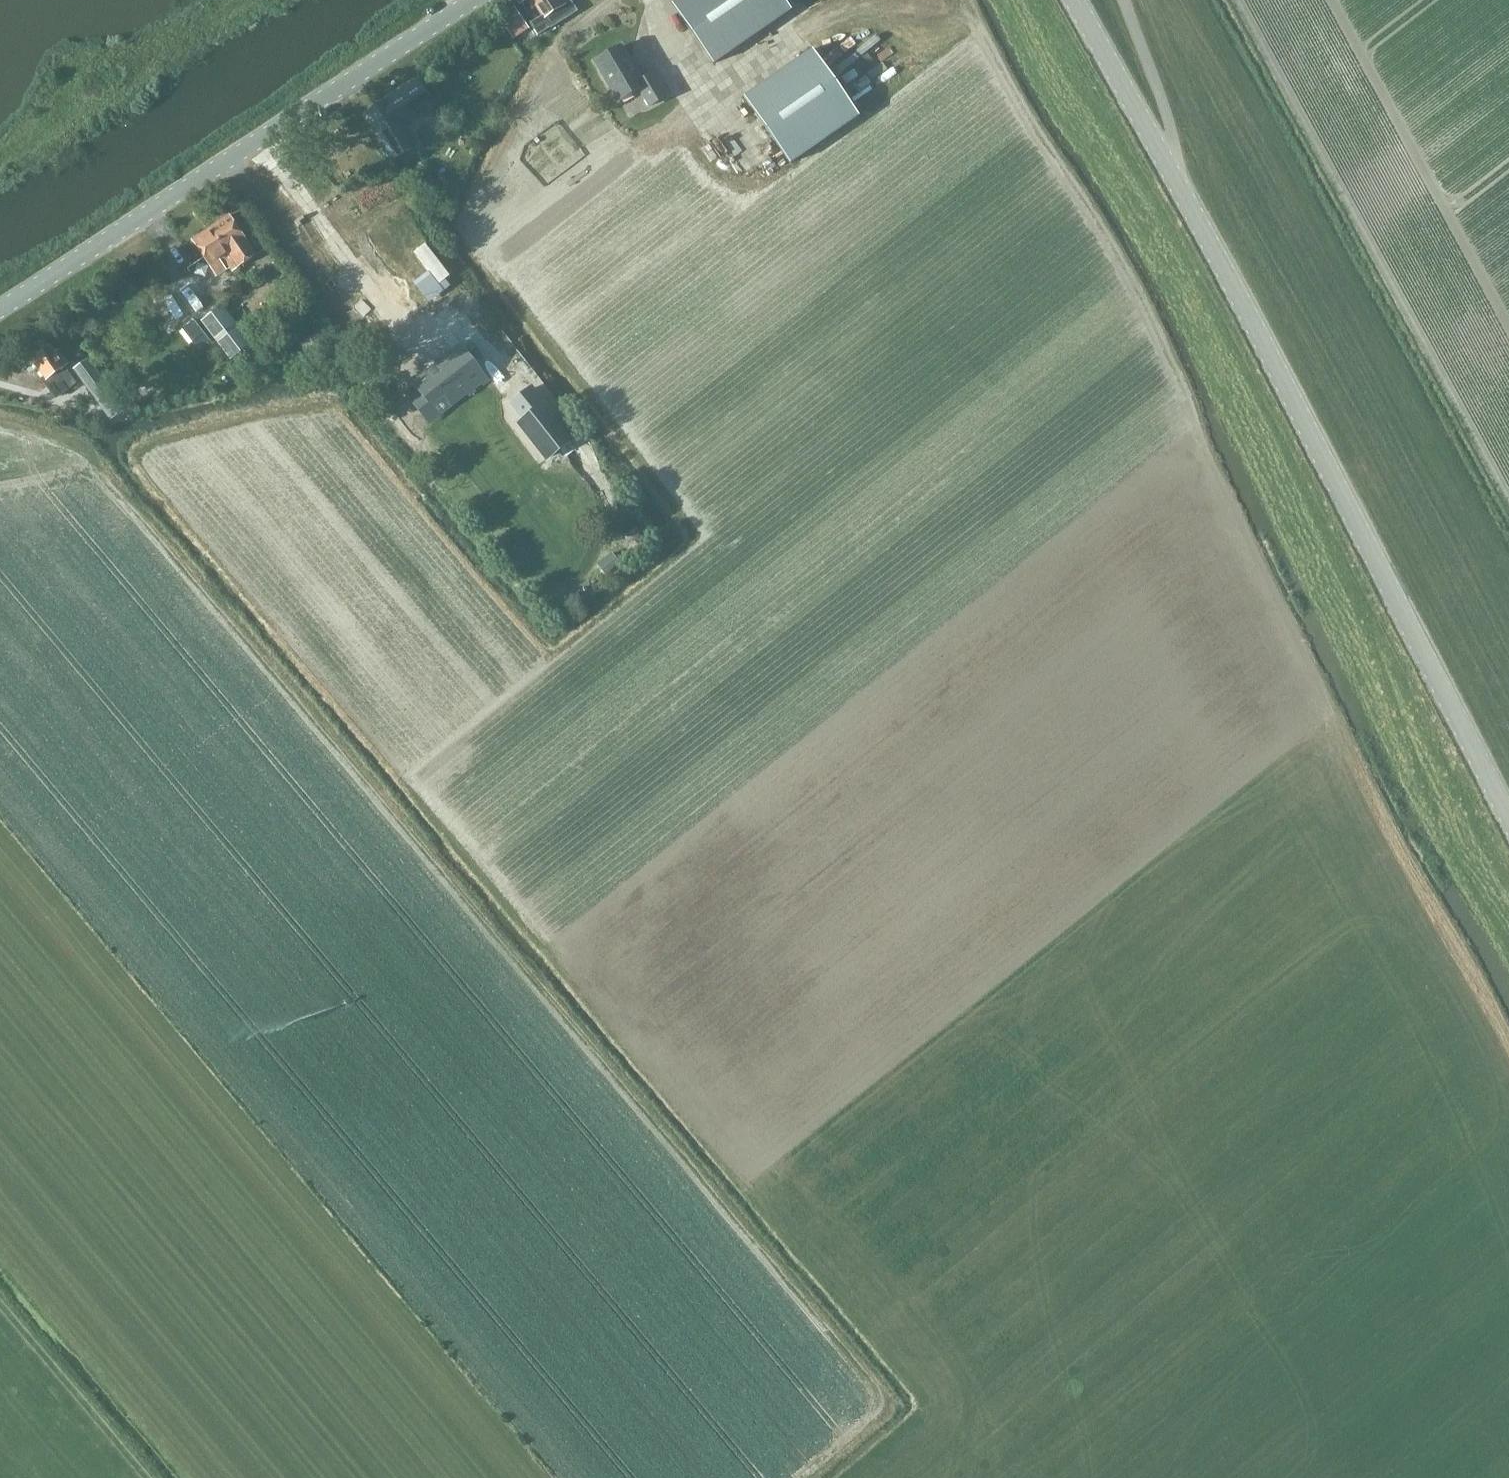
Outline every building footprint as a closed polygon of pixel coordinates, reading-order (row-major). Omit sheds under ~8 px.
[(551,28),(579,11),(572,0),(533,0),(542,15),(531,22),(539,35),(550,28),(551,28)] [(791,10),(785,0),(678,0),(672,4),(713,64),(791,10)] [(883,2),(813,49),(858,113),(926,67),(883,2)] [(514,6),(498,17),(506,30),(523,19),(514,6)] [(622,46),(595,62),(620,103),(639,92),(650,108),(667,99),(653,74),(643,79),(622,46)] [(858,115),(813,49),(744,97),(789,163),(858,115)] [(417,82),(368,113),(397,158),(416,145),(404,126),(433,107),(417,82)] [(256,256),(248,243),(229,215),(211,227),(238,268),(256,256)] [(221,261),(223,259),(232,272),(238,268),(211,227),(193,239),(216,275),(226,268),(221,261)] [(422,232),(409,241),(443,288),(456,279),(422,232)] [(196,306),(201,292),(187,286),(181,300),(196,306)] [(200,321),(231,360),(252,344),(221,305),(200,321)] [(210,340),(195,321),(182,331),(197,351),(210,340)] [(453,331),(387,377),(418,413),(483,366),(453,331)] [(46,342),(28,355),(46,380),(46,381),(52,377),(64,394),(77,384),(65,368),(69,365),(58,350),(54,353),(46,342)] [(108,364),(118,379),(132,369),(122,355),(108,364)] [(110,421),(124,410),(88,359),(73,369),(110,421)] [(533,386),(510,398),(520,412),(513,417),(544,458),(570,442),(533,386)] [(612,553),(598,565),(606,575),(621,564),(612,553)] [(619,584),(631,575),(623,565),(611,575),(619,584)]
